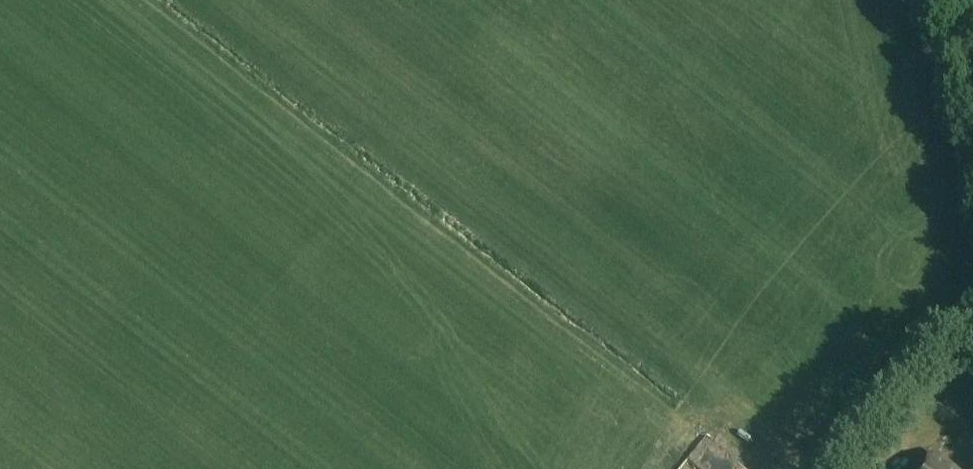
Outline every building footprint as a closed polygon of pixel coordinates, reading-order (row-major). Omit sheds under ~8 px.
[(936,454),(923,468),(953,468),(936,454)]
